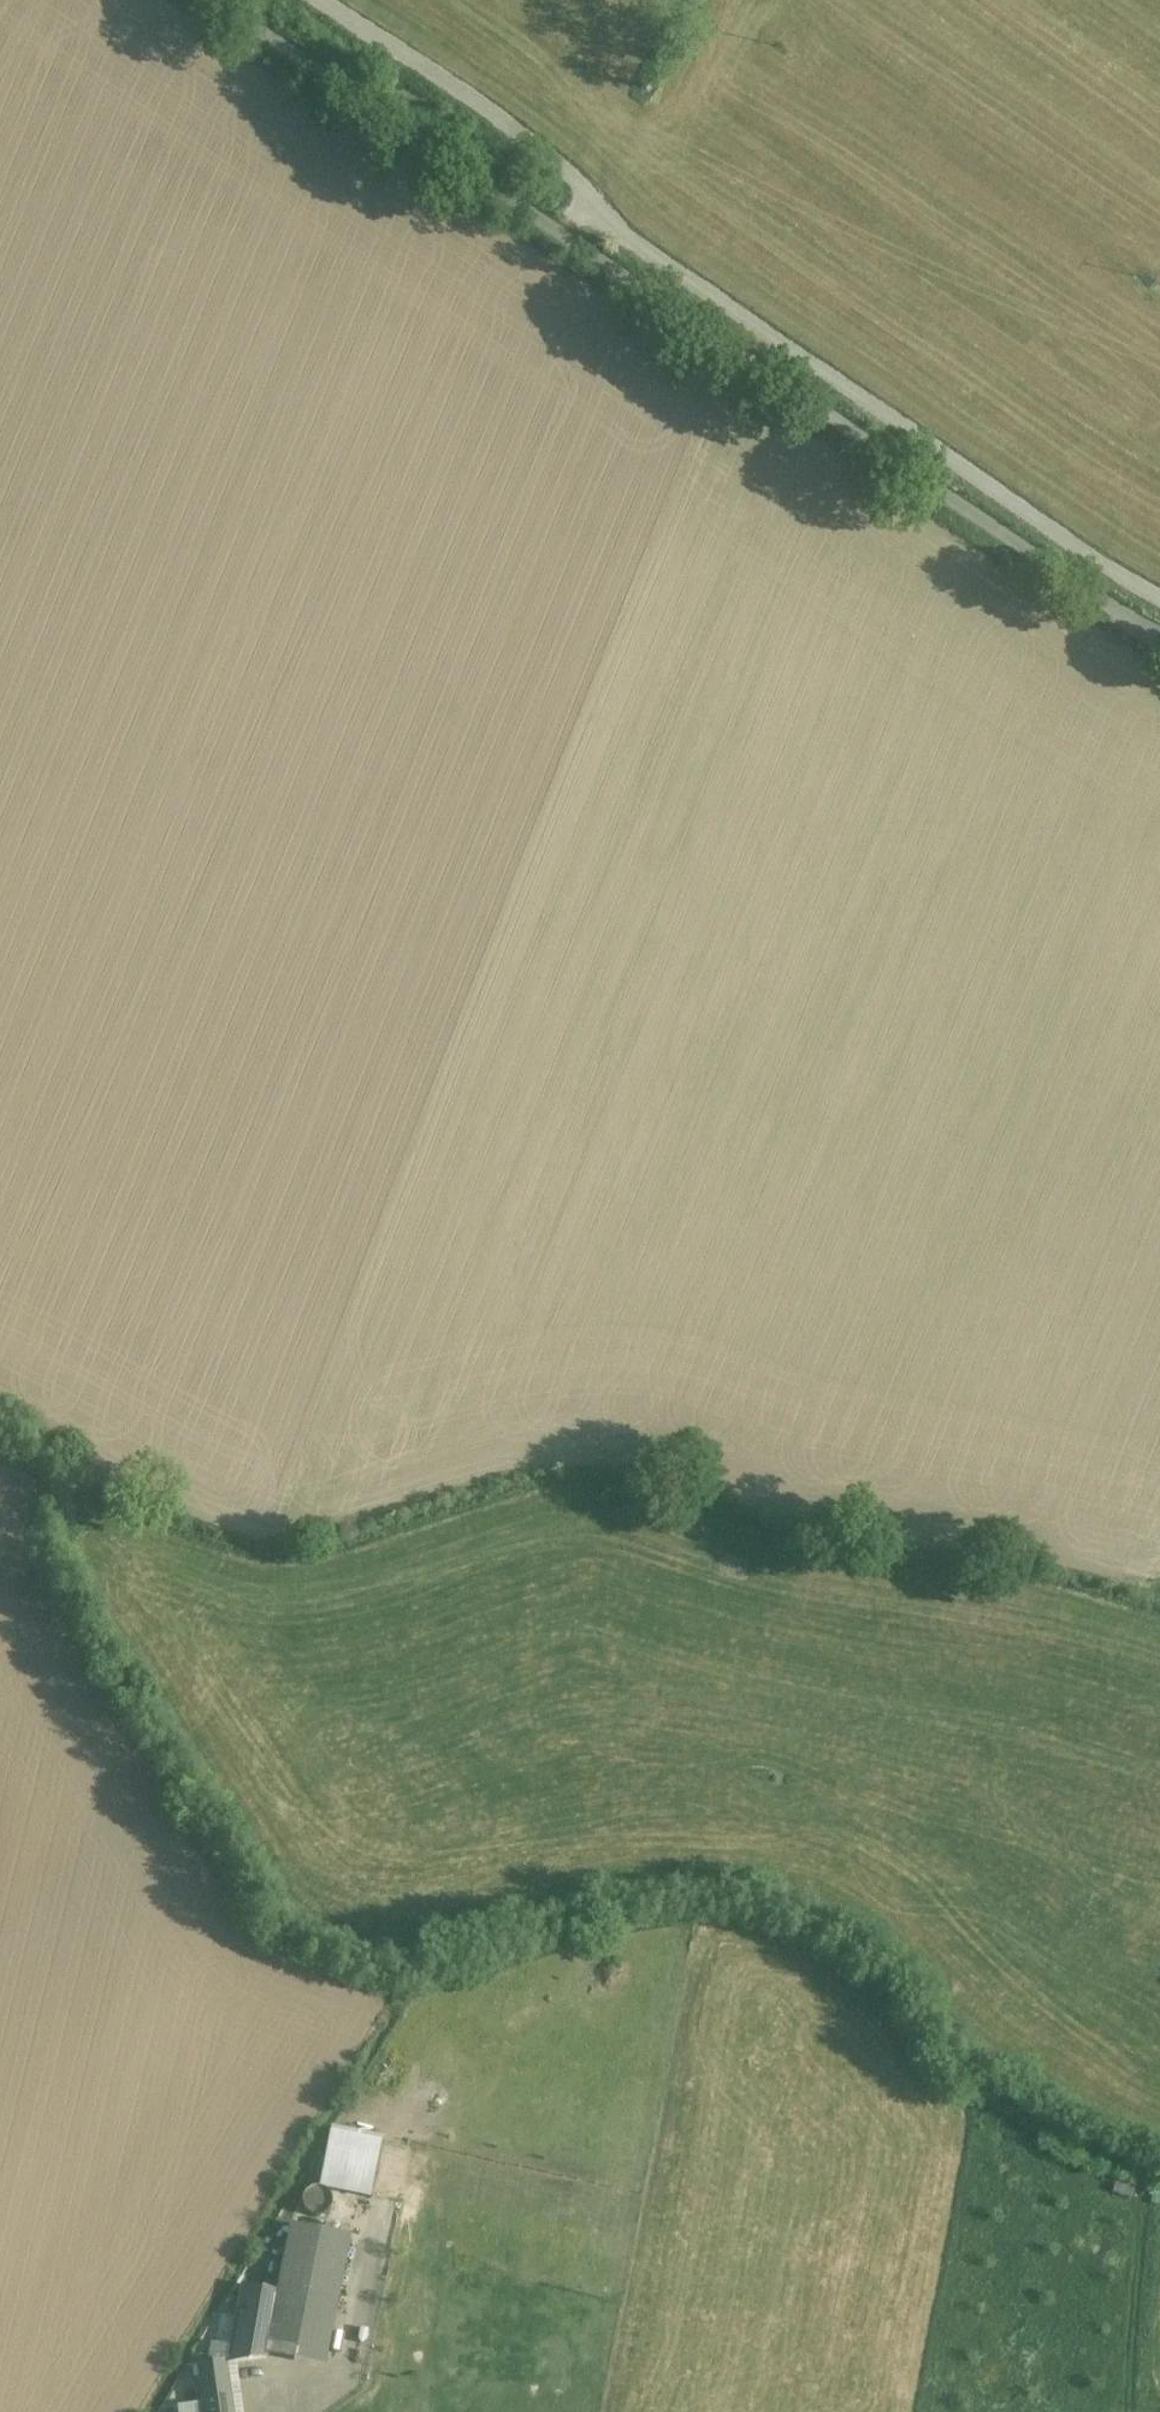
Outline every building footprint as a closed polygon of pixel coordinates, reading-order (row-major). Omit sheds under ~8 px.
[(353,2155),(327,2149),(320,2186),(346,2192),(353,2155)] [(331,2209),(332,2203),(331,2197),(328,2192),(323,2189),(317,2188),(311,2189),(307,2193),(303,2197),(302,2203),(303,2209),(307,2214),(312,2217),(317,2218),(323,2217),(328,2213),(331,2209)] [(350,2237),(290,2225),(279,2284),(265,2281),(262,2293),(276,2296),(267,2345),(269,2345),(327,2357),(350,2237)] [(262,2293),(244,2290),(239,2318),(231,2361),(267,2356),(269,2345),(267,2345),(276,2296),(262,2293)] [(212,2363),(199,2365),(206,2411),(231,2411),(229,2401),(236,2400),(234,2388),(228,2389),(224,2362),(231,2361),(239,2318),(221,2314),(212,2363)]
